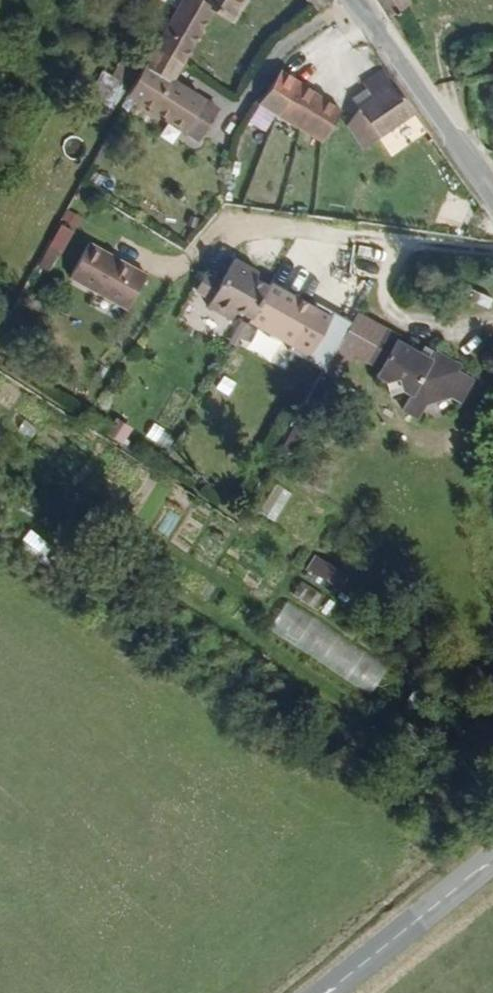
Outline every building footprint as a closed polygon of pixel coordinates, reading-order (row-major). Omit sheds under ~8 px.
[(177,11),(150,62),(174,77),(197,36),(213,46),(230,15),(206,0),(203,0),(193,20),(177,11)] [(177,11),(183,0),(160,0),(177,11)] [(230,15),(239,0),(206,0),(230,15)] [(388,13),(411,0),(381,0),(388,13)] [(139,81),(164,95),(174,77),(150,62),(139,81)] [(104,72),(96,92),(120,101),(127,80),(104,72)] [(139,81),(119,115),(192,155),(210,123),(164,95),(139,81)] [(360,166),(411,129),(377,81),(357,97),(359,103),(342,118),(347,126),(338,133),(360,166)] [(272,82),(252,114),(317,153),(338,118),(272,82)] [(251,134),(237,158),(257,171),(273,147),(251,134)] [(55,268),(74,232),(62,226),(44,262),(55,268)] [(91,262),(71,295),(129,327),(149,294),(91,262)] [(264,286),(240,274),(218,322),(242,333),(247,325),(263,332),(261,337),(304,356),(322,315),(281,297),(280,301),(262,293),(264,286)] [(359,313),(324,377),(337,384),(355,354),(394,374),(392,381),(405,397),(420,391),(426,397),(419,414),(432,422),(442,403),(450,403),(460,396),(479,401),(489,376),(473,369),(474,363),(449,353),(445,361),(408,344),(409,339),(359,313)] [(261,514),(276,522),(292,493),(277,484),(261,514)] [(305,575),(338,592),(348,573),(315,555),(305,575)] [(302,583),(294,595),(322,614),(330,601),(302,583)] [(287,603),(270,632),(374,694),(391,665),(287,603)]
